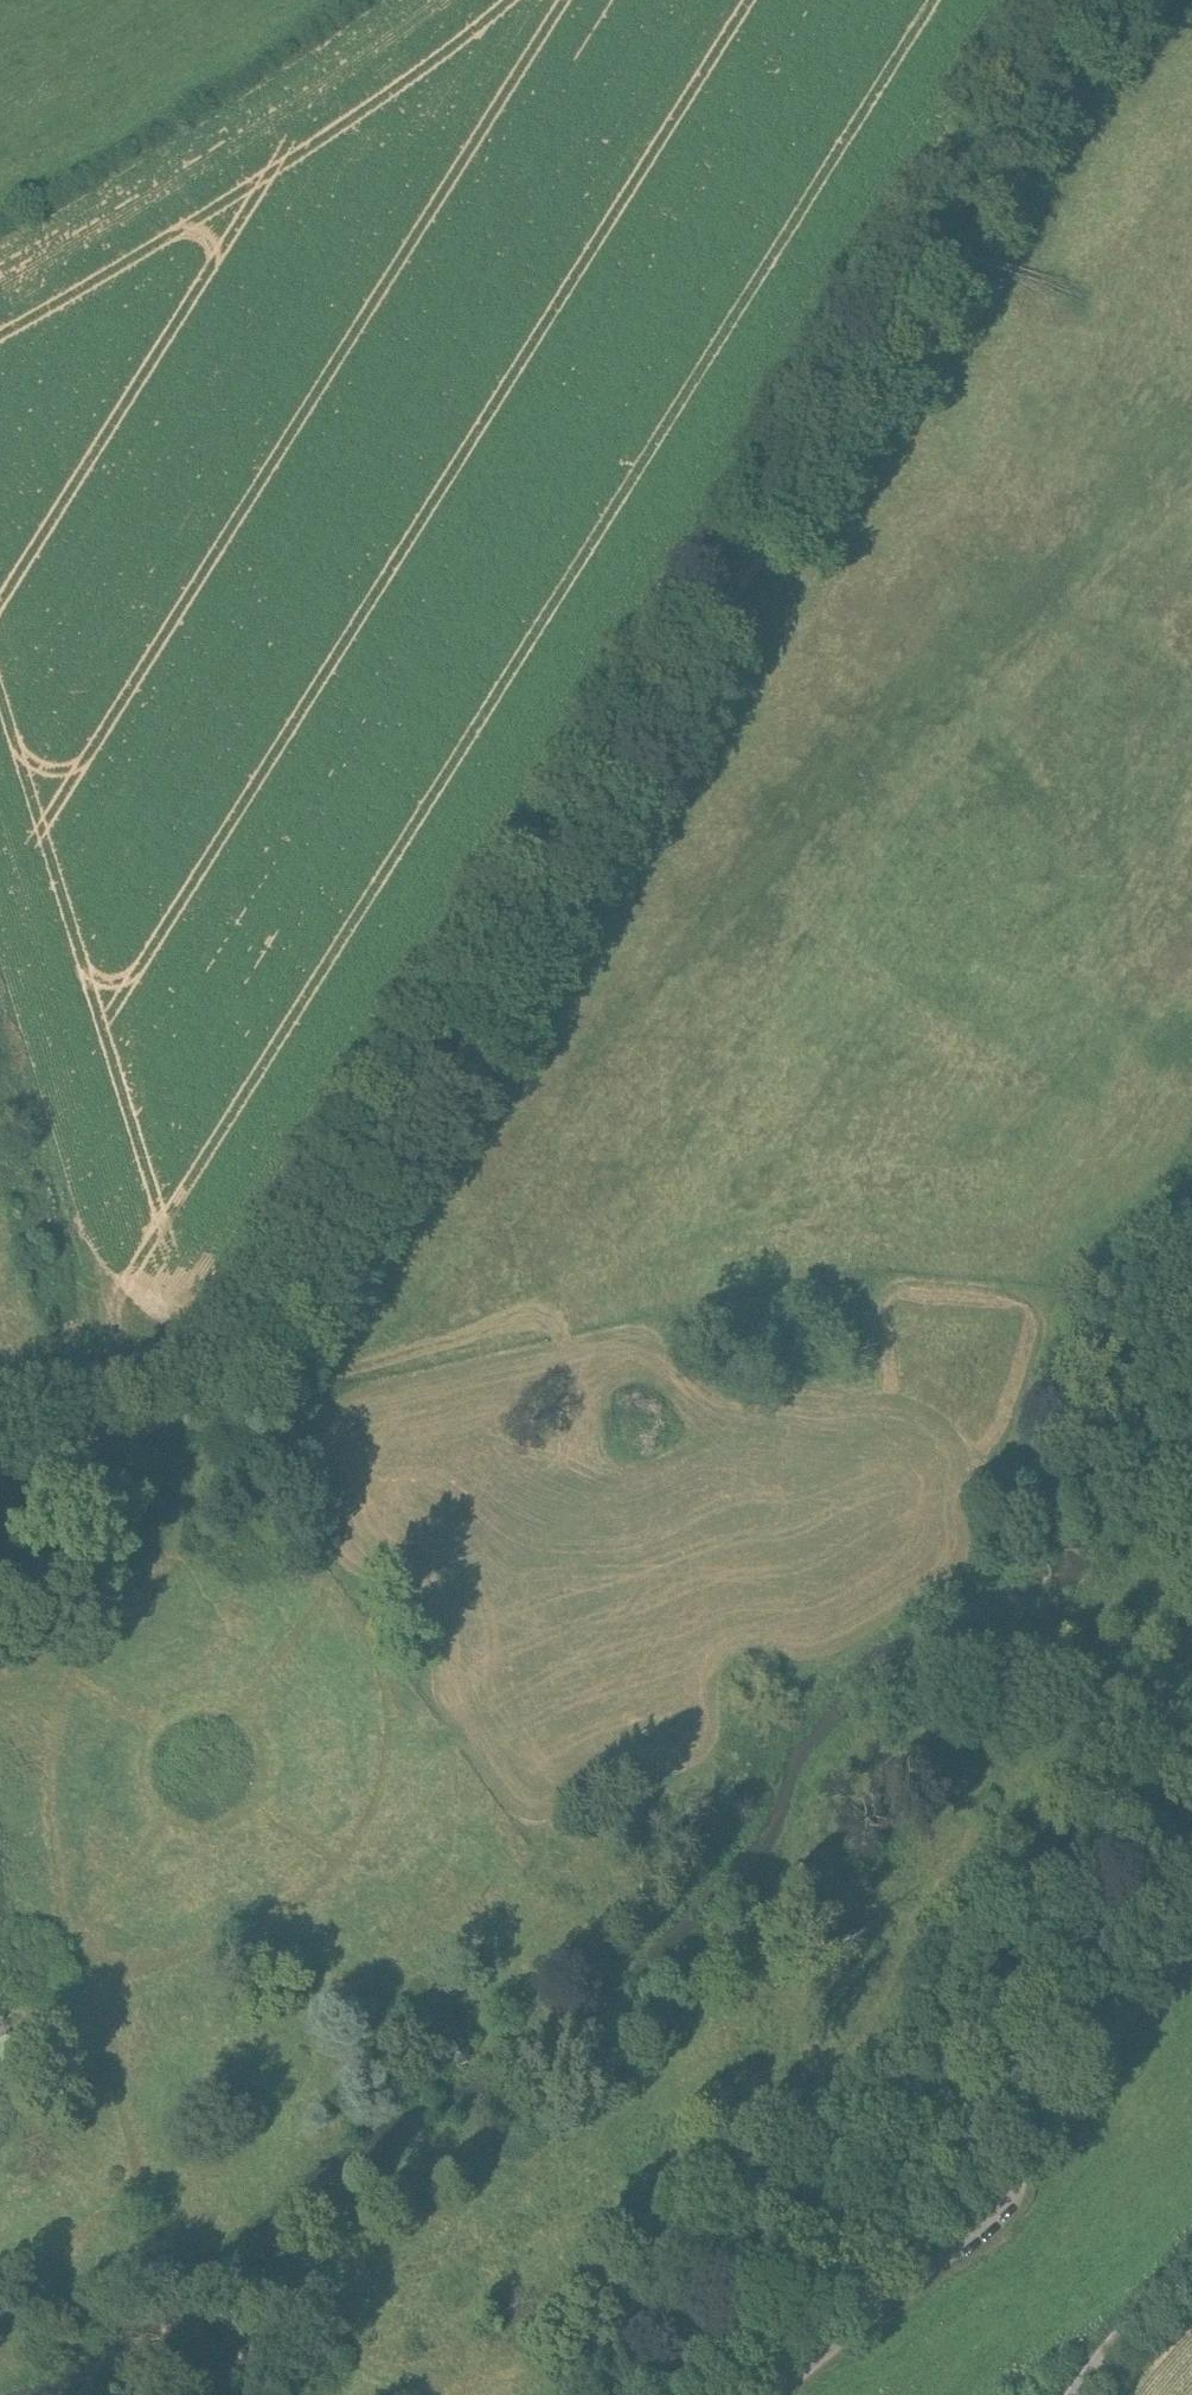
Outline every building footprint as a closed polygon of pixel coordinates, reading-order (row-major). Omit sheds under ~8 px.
[(468,2062),(471,2055),(458,2026),(439,2034),(451,2062),(459,2066),(468,2062)]
